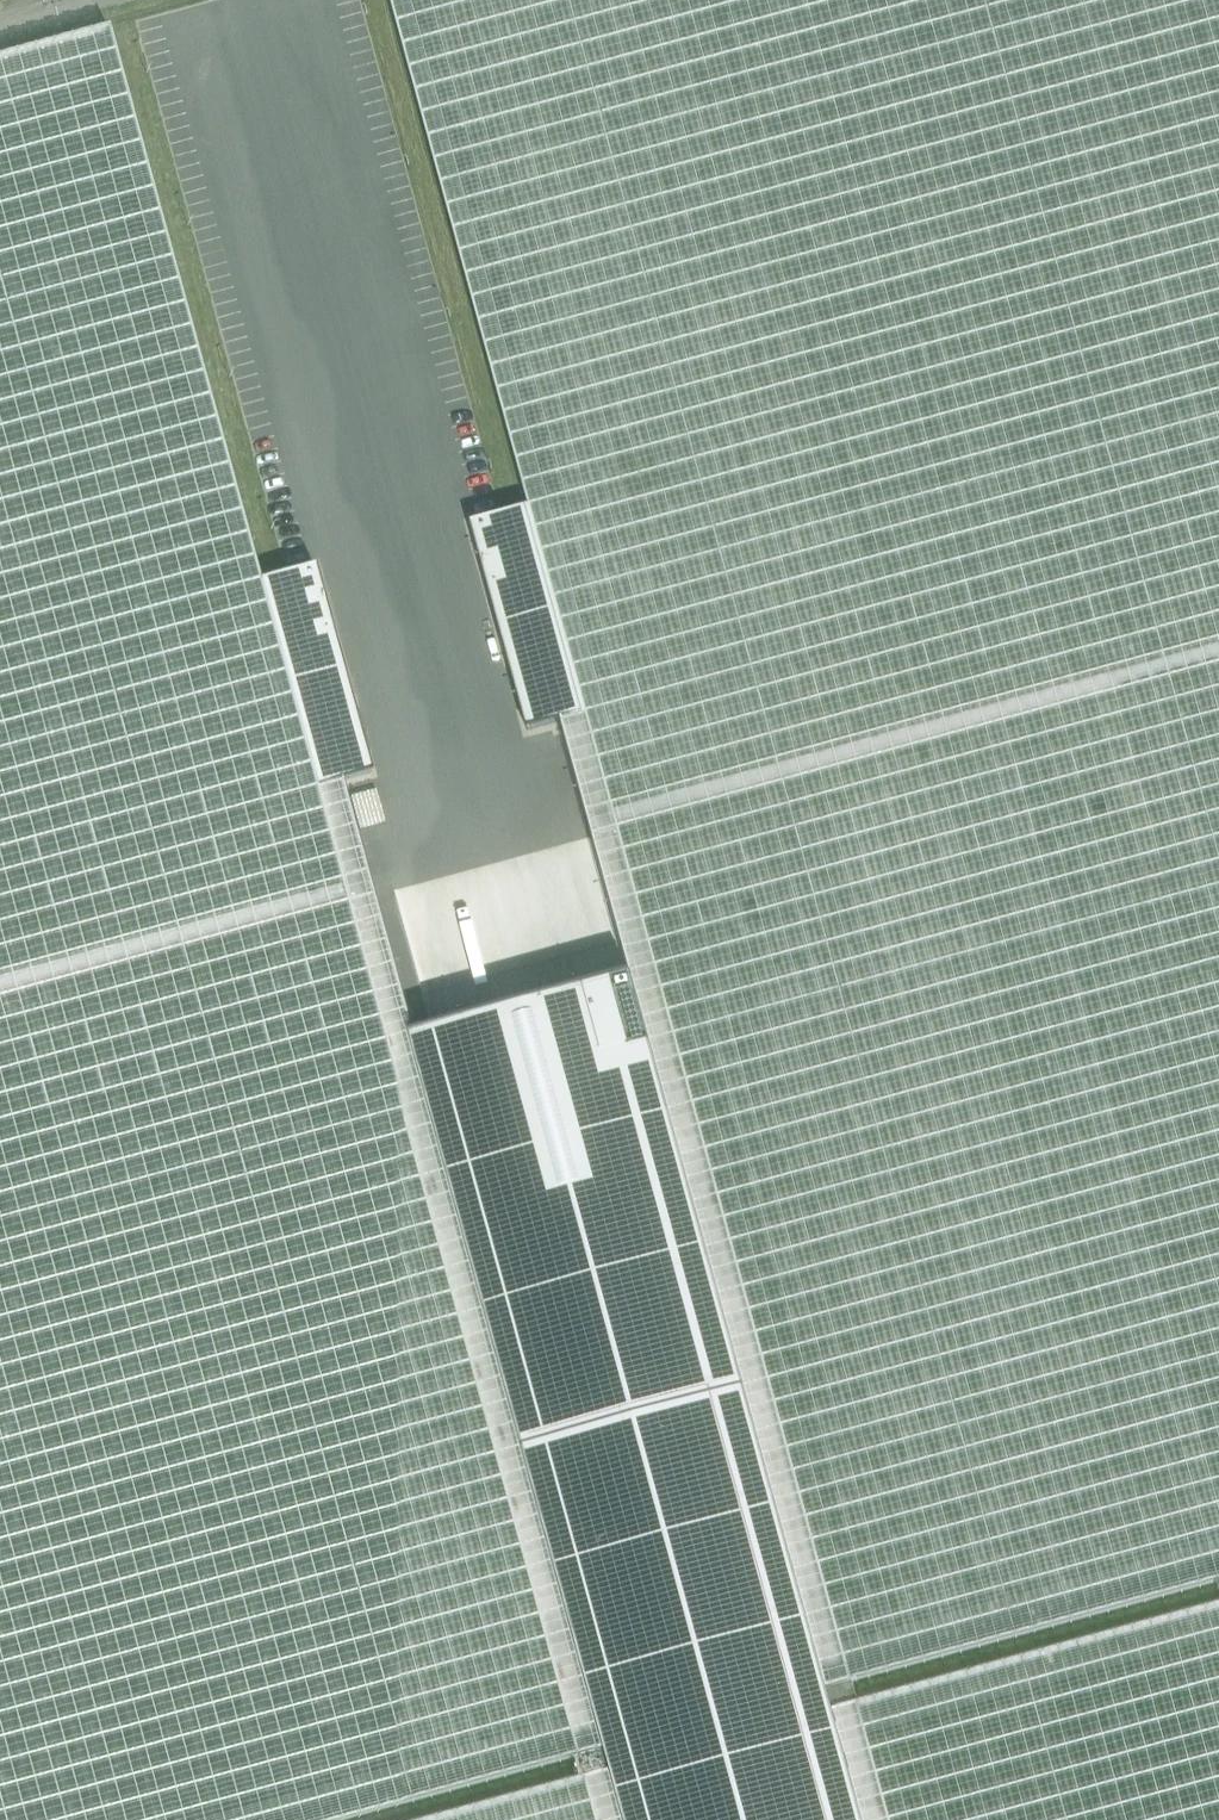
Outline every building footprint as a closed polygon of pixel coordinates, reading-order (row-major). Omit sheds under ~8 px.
[(525,500),(583,713),(560,719),(627,966),(861,1819),(1218,1819),(1218,1605),(855,1704),(850,1684),(1218,1584),(1218,0),(388,0),(525,500)] [(580,1758),(586,1777),(429,1819),(624,1819),(406,1026),(339,780),(315,786),(257,573),(107,25),(106,23),(0,52),(0,1819),(352,1819),(580,1758)] [(525,500),(467,516),(525,729),(560,719),(583,713),(525,500)] [(311,558),(257,573),(315,786),(339,780),(369,771),(311,558)] [(406,1026),(624,1819),(861,1819),(627,966),(406,1026)]
